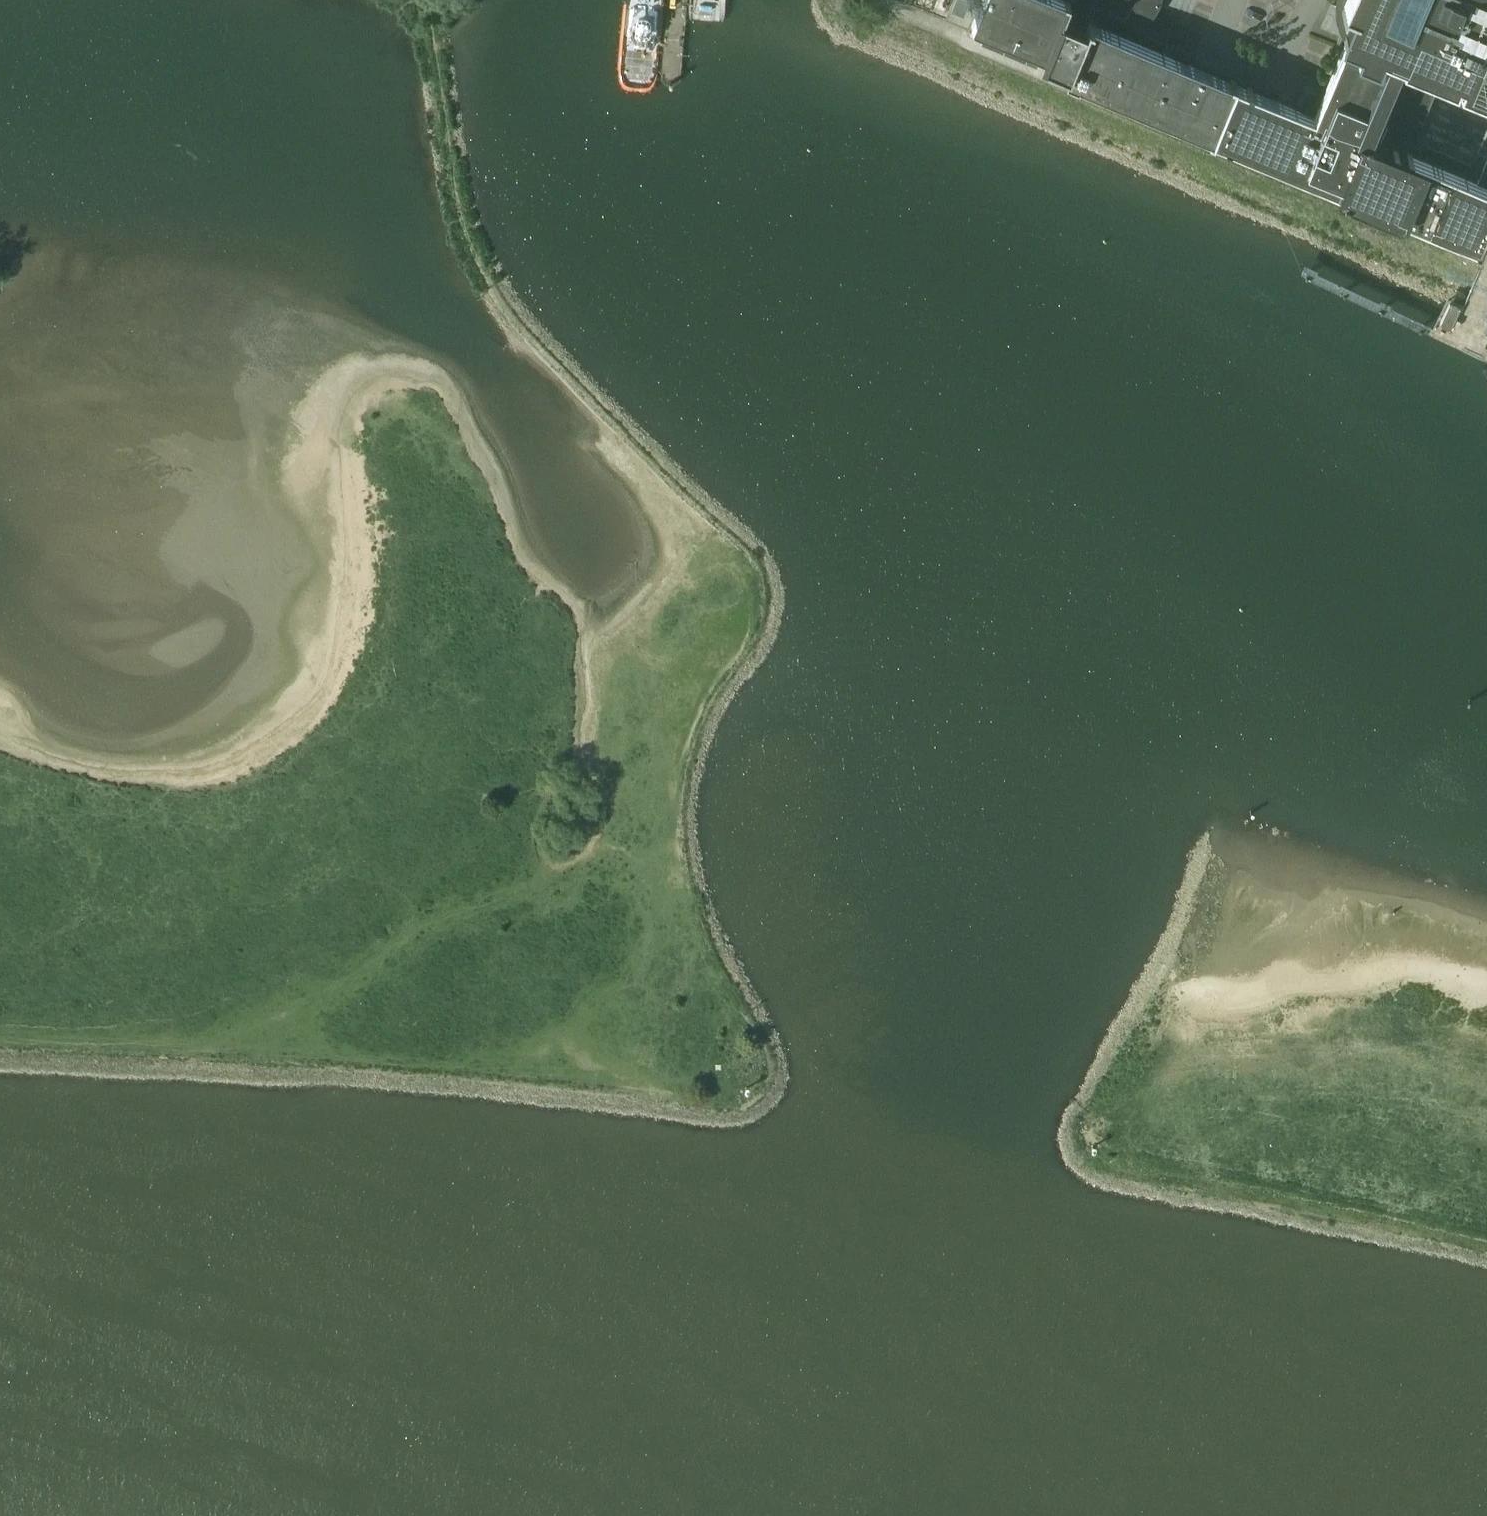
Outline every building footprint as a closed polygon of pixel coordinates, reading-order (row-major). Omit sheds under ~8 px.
[(976,14),(980,6),(966,0),(898,0),(968,29),(972,18),(950,9),(952,4),(976,14)] [(976,14),(972,24),(1045,54),(1068,0),(1063,0),(1063,1),(1061,0),(982,0),(980,6),(976,14)] [(1089,20),(1095,6),(1097,1),(1122,12),(1127,0),(1068,0),(1045,54),(1043,59),(1067,69),(1064,77),(1231,147),(1257,91),(1089,20)] [(1353,15),(1352,14),(1350,14),(1349,14),(1347,15),(1346,16),(1345,17),(1344,17),(1343,18),(1343,20),(1343,21),(1343,23),(1343,24),(1344,25),(1344,27),(1346,28),(1347,29),(1343,39),(1345,40),(1426,74),(1440,80),(1441,77),(1455,83),(1457,76),(1461,78),(1458,84),(1486,96),(1486,0),(1345,0),(1342,9),(1343,9),(1345,6),(1355,10),(1353,15)] [(1440,80),(1345,40),(1322,96),(1314,114),(1301,109),(1257,91),(1231,147),(1346,195),(1479,250),(1486,231),(1486,187),(1395,149),(1400,138),(1414,144),(1440,80)]
